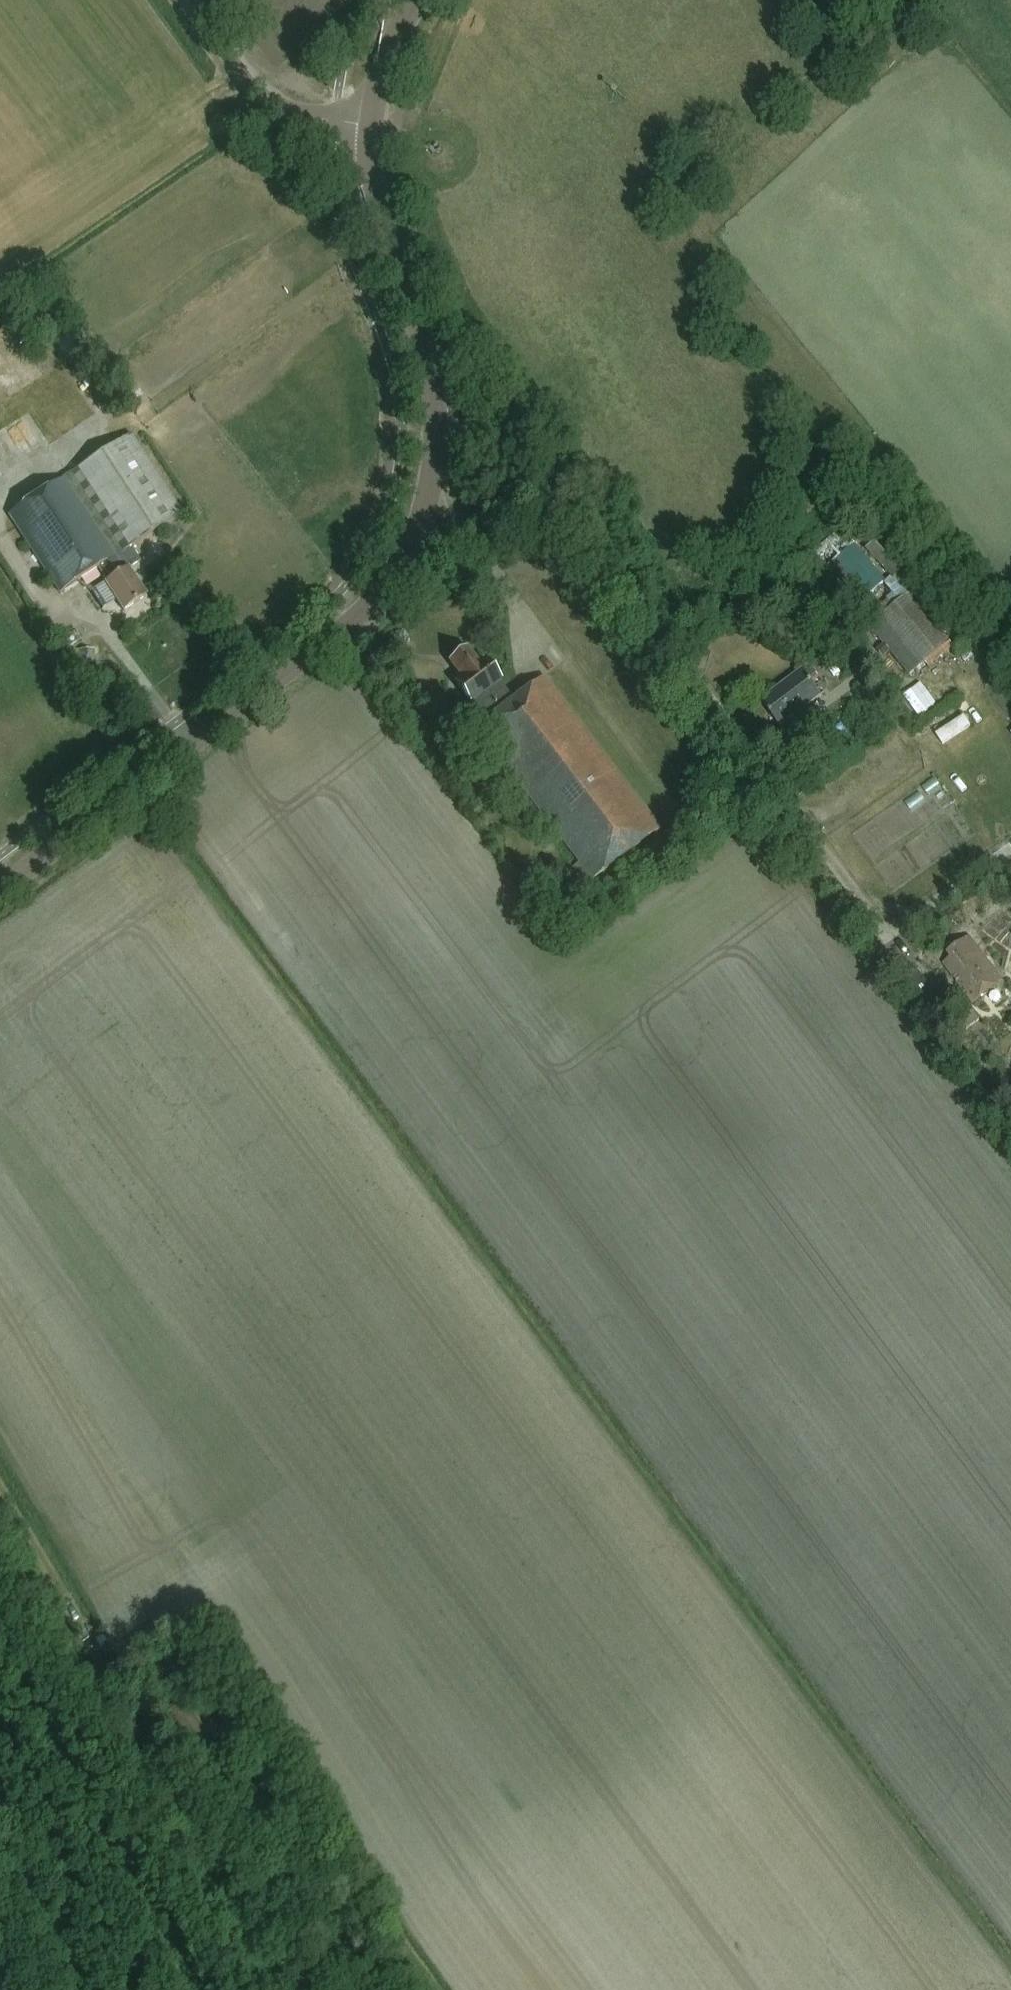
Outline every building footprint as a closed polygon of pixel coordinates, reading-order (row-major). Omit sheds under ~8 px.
[(131,548),(182,514),(130,436),(8,516),(60,595),(98,569),(107,583),(105,585),(123,612),(146,598),(128,571),(140,563),(131,548)] [(840,559),(868,596),(888,582),(847,526),(813,551),(826,569),(840,559)] [(922,666),(950,643),(908,594),(882,617),(922,666)] [(467,651),(450,664),(462,680),(456,684),(471,704),(472,703),(486,721),(475,730),(578,864),(571,870),(581,883),(585,880),(588,885),(660,830),(543,678),(513,701),(499,683),(500,682),(485,662),(479,667),(467,651)] [(780,727),(821,696),(803,671),(761,703),(780,727)] [(924,681),(906,694),(922,716),(940,703),(924,681)] [(973,1004),(1003,983),(969,938),(948,954),(951,959),(944,964),(973,1004)] [(199,1758),(226,1741),(192,1687),(172,1699),(175,1704),(168,1708),(199,1758)]
